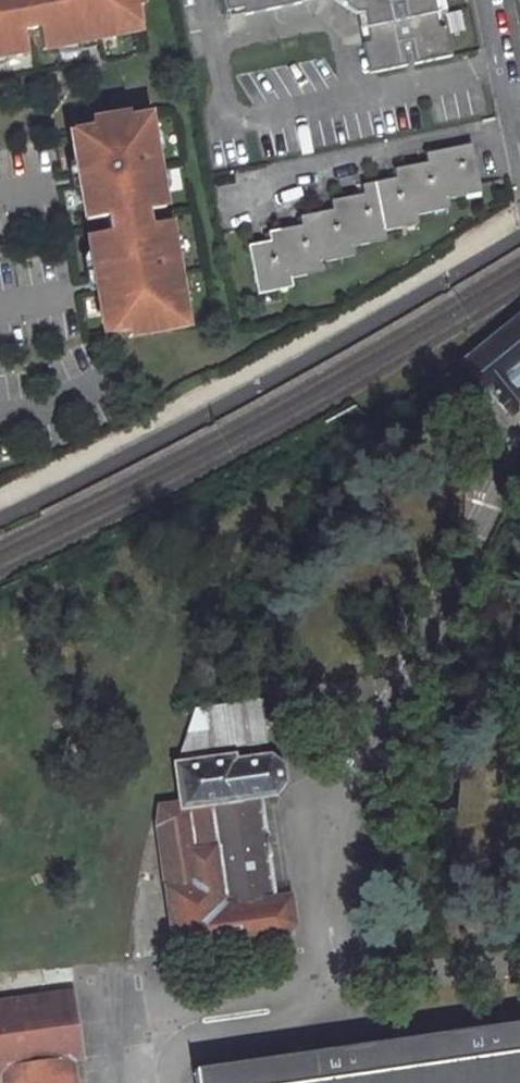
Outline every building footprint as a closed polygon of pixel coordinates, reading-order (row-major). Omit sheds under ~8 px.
[(28,52),(23,31),(39,27),(44,50),(139,31),(135,7),(142,6),(141,0),(0,0),(0,58),(28,52)] [(226,10),(273,0),(224,0),(226,10)] [(228,17),(306,0),(273,0),(226,10),(228,17)] [(356,12),(363,10),(376,69),(406,62),(403,51),(411,49),(414,61),(451,52),(439,0),(338,0),(356,12)] [(356,12),(369,71),(376,69),(363,10),(356,12)] [(170,205),(152,115),(133,119),(132,115),(95,123),(96,130),(74,135),(93,221),(114,216),(118,233),(95,238),(115,333),(138,328),(140,336),(197,324),(175,221),(154,225),(151,209),(170,205)] [(401,175),(366,182),(368,193),(334,200),(336,209),(304,216),(306,225),(272,231),(274,241),(253,245),(262,293),(279,290),(277,280),(294,277),(310,274),(309,265),(325,262),(341,259),(339,248),(356,245),(373,242),(370,232),(385,229),(406,225),(404,215),(418,213),(435,209),(433,198),(449,196),(467,192),(466,183),(482,180),(474,141),(428,152),(430,160),(399,167),(401,175)] [(482,180),(466,183),(467,192),(484,189),(482,180)] [(449,196),(433,198),(435,209),(451,206),(449,196)] [(418,213),(404,215),(406,225),(420,222),(418,213)] [(385,229),(370,232),(373,242),(387,239),(385,229)] [(356,245),(339,248),(341,259),(358,256),(356,245)] [(325,262),(309,265),(310,274),(326,271),(325,262)] [(294,277),(277,280),(279,290),(296,286),(294,277)] [(462,360),(487,389),(490,389),(509,411),(519,401),(519,390),(515,384),(519,380),(519,312),(462,360)] [(248,943),(248,939),(282,935),(293,920),(289,894),(273,896),(258,795),(276,792),(289,778),(286,764),(274,755),(239,759),(238,756),(218,759),(216,748),(250,744),(245,701),(198,706),(178,761),(204,758),(205,761),(179,764),(184,804),(163,807),(162,826),(179,949),(218,943),(219,947),(248,943)] [(0,1003),(0,1082),(76,1082),(72,1054),(85,1053),(77,991),(0,1003)] [(196,1071),(198,1082),(519,1082),(519,1023),(196,1071)]
